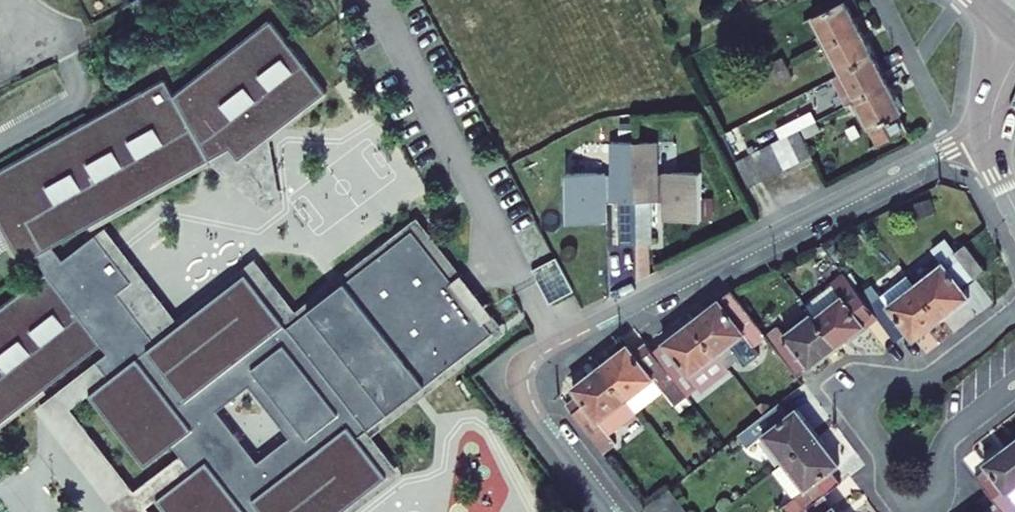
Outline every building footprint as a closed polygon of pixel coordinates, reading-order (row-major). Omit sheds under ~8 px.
[(846,0),(845,0),(813,16),(822,35),(828,46),(860,29),(846,0)] [(97,235),(64,260),(53,247),(230,148),(239,161),(326,93),(271,21),(174,96),(165,80),(0,172),(0,223),(22,264),(37,256),(47,273),(0,310),(0,424),(103,345),(109,352),(98,361),(111,377),(90,393),(147,466),(176,443),(195,469),(157,498),(168,511),(340,511),(386,476),(354,438),(492,335),(482,323),(480,324),(451,284),(453,283),(413,230),(286,325),(247,274),(157,342),(119,293),(133,282),(97,235)] [(874,56),(860,29),(828,46),(833,56),(842,73),(874,56)] [(828,46),(822,35),(818,37),(823,48),(828,46)] [(833,56),(828,46),(823,48),(829,58),(833,56)] [(788,66),(783,56),(768,64),(773,74),(788,66)] [(889,84),(874,56),(842,73),(850,90),(856,100),(889,84)] [(793,76),(788,66),(773,74),(778,83),(793,76)] [(903,112),(889,84),(856,100),(861,111),(879,144),(907,130),(899,115),(903,112)] [(856,100),(850,90),(844,93),(850,103),(852,103),(856,100)] [(856,100),(852,103),(857,113),(861,111),(856,100)] [(816,121),(811,111),(797,119),(802,129),(816,121)] [(821,131),(816,121),(802,129),(807,138),(821,131)] [(812,155),(799,130),(786,137),(799,162),(812,155)] [(799,162),(786,137),(774,143),(786,168),(799,162)] [(635,243),(635,142),(612,142),(613,173),(613,179),(605,179),(605,173),(568,174),(569,222),(606,221),(606,201),(619,201),(620,243),(635,243)] [(657,142),(635,142),(635,243),(652,244),(652,201),(665,200),(665,220),(702,220),(702,172),(665,172),(665,178),(657,178),(657,172),(657,142)] [(786,168),(774,143),(761,149),(774,174),(786,168)] [(774,174),(761,149),(749,155),(762,180),(774,174)] [(762,180),(749,155),(736,162),(749,187),(762,180)] [(947,258),(918,280),(946,318),(977,294),(970,284),(979,276),(958,246),(946,231),(935,240),(947,258)] [(958,246),(979,276),(993,265),(972,236),(958,246)] [(911,271),(868,303),(877,315),(884,324),(898,343),(911,333),(917,341),(946,318),(918,280),(911,271)] [(814,313),(838,345),(877,315),(868,303),(846,274),(807,304),(814,313)] [(753,345),(765,337),(731,293),(730,292),(691,323),(725,368),(736,358),(743,367),(759,353),(753,345)] [(797,378),(838,345),(814,313),(787,333),(780,325),(765,337),(797,378)] [(691,323),(649,355),(676,389),(690,379),(700,392),(727,370),(725,368),(691,323)] [(649,355),(643,347),(631,357),(625,349),(599,368),(625,403),(633,414),(658,395),(667,408),(682,397),(676,389),(649,355)] [(625,403),(599,368),(564,394),(571,403),(561,410),(599,460),(608,453),(599,440),(633,414),(625,403)] [(819,437),(797,409),(789,415),(780,403),(739,435),(748,447),(764,435),(785,462),(819,437)] [(508,497),(449,417),(391,460),(414,491),(419,487),(434,508),(431,511),(487,511),(508,497)] [(819,437),(785,462),(806,490),(795,499),(782,509),(785,511),(803,511),(825,495),(841,482),(832,471),(840,464),(819,437)] [(1012,443),(984,465),(987,469),(975,478),(995,503),(1002,511),(1014,511),(1014,505),(1007,494),(1014,488),(1014,447),(1012,443)] [(806,490),(785,462),(773,472),(795,499),(806,490)] [(825,495),(803,511),(839,511),(825,495)] [(995,503),(983,511),(1002,511),(995,503)]
